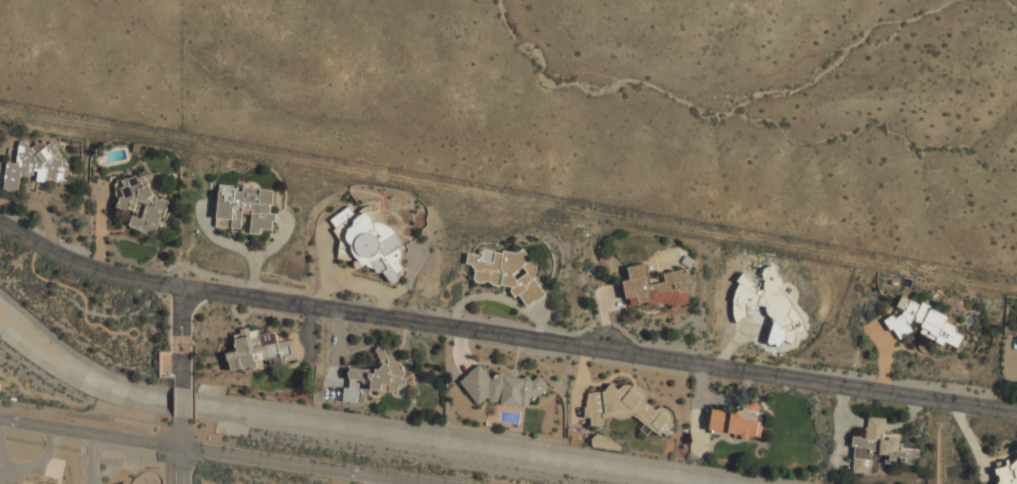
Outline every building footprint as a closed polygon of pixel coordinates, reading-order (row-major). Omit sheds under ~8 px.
[(3,190),(18,191),(20,173),(31,174),(36,171),(37,173),(37,179),(69,182),(70,171),(54,144),(39,142),(29,148),(26,142),(18,141),(16,163),(6,162),(3,190)] [(156,235),(167,197),(141,189),(144,181),(123,175),(114,205),(134,211),(136,203),(145,206),(141,219),(131,216),(128,227),(156,235)] [(215,227),(241,228),(242,214),(251,215),(249,233),(259,233),(259,229),(272,230),(273,214),(271,214),(272,189),(218,185),(215,227)] [(336,257),(349,249),(360,267),(361,267),(383,272),(389,282),(396,283),(399,272),(404,269),(398,261),(402,245),(390,226),(372,222),(366,211),(355,218),(348,207),(329,219),(335,227),(333,232),(340,242),(336,257)] [(473,281),(511,286),(510,295),(520,296),(525,306),(544,296),(535,278),(537,263),(532,262),(524,248),(516,252),(504,251),(501,252),(482,249),(481,255),(467,253),(466,265),(475,266),(473,281)] [(650,285),(646,264),(627,267),(629,280),(623,281),(628,306),(648,302),(649,309),(689,301),(685,281),(691,280),(689,269),(663,274),(665,282),(650,285)] [(805,331),(782,286),(782,282),(776,270),(776,266),(770,266),(763,269),(762,294),(752,294),(748,286),(748,284),(743,275),(736,279),(734,318),(736,322),(748,316),(749,307),(764,308),(771,320),(769,345),(773,345),(786,338),(794,353),(795,330),(805,331)] [(948,315),(921,304),(920,304),(901,296),(895,309),(897,310),(883,322),(890,329),(892,330),(900,340),(908,333),(913,321),(922,325),(918,334),(943,344),(945,342),(958,348),(963,336),(954,332),(956,327),(945,322),(948,315)] [(230,371),(256,365),(255,361),(280,355),(281,363),(298,359),(294,338),(277,342),(275,331),(258,335),(256,327),(232,333),(236,351),(226,353),(230,371)] [(397,391),(397,385),(404,385),(404,374),(399,361),(388,361),(382,346),(375,348),(377,352),(376,370),(348,369),(348,378),(349,380),(349,386),(343,389),(342,402),(359,402),(360,390),(397,391)] [(458,381),(478,405),(481,402),(524,406),(548,387),(539,375),(531,381),(527,375),(522,378),(505,376),(501,371),(491,379),(479,364),(458,381)] [(584,391),(587,418),(590,417),(591,426),(604,425),(603,420),(640,416),(642,434),(669,431),(667,408),(647,410),(644,385),(584,391)] [(711,409),(708,430),(734,434),(733,438),(747,440),(748,436),(761,438),(765,413),(758,412),(759,403),(746,400),(744,413),(711,409)] [(852,473),(870,473),(871,454),(885,454),(885,462),(916,464),(917,449),(899,448),(900,434),(885,433),(885,418),(867,417),(865,437),(853,437),(852,473)] [(994,462),(997,483),(1016,483),(1016,458),(994,462)]
